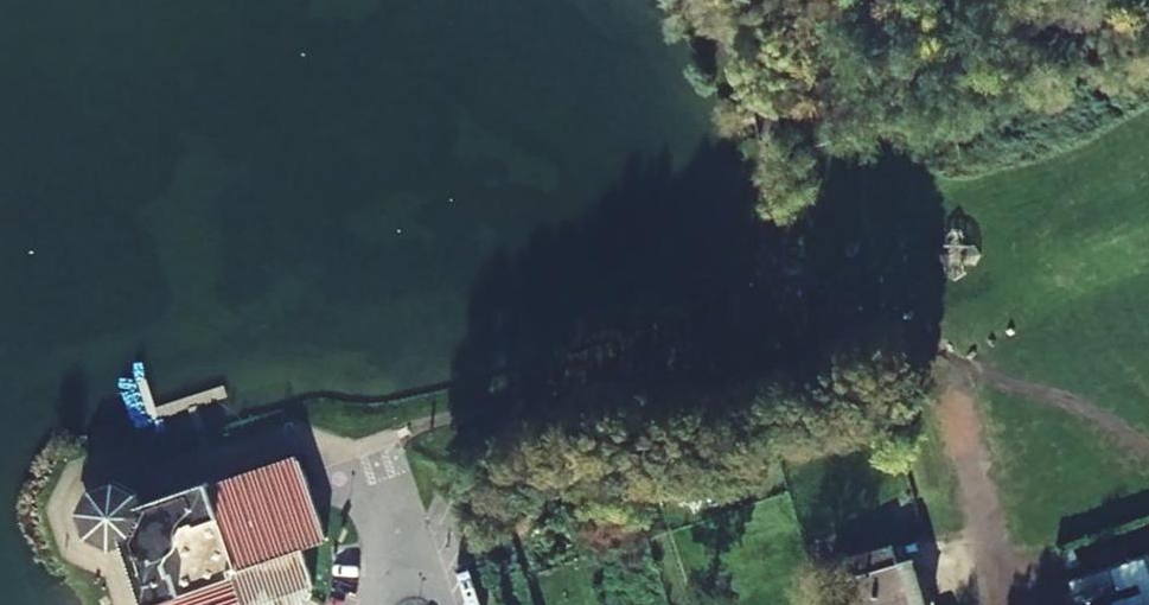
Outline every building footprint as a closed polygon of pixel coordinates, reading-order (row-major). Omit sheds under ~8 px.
[(302,548),(329,539),(318,507),(308,476),(303,462),(276,471),(302,548)] [(316,589),(302,548),(276,471),(214,489),(212,483),(149,502),(143,489),(137,487),(179,604),(306,604),(316,589)] [(155,604),(179,604),(137,487),(121,480),(96,485),(82,509),(93,539),(117,549),(127,546),(147,604),(153,604),(155,604)] [(903,562),(896,542),(846,557),(852,578),(864,575),(873,604),(930,604),(922,575),(915,577),(909,560),(903,562)] [(1148,553),(1070,579),(1078,604),(1148,604),(1148,555),(1148,553)]
